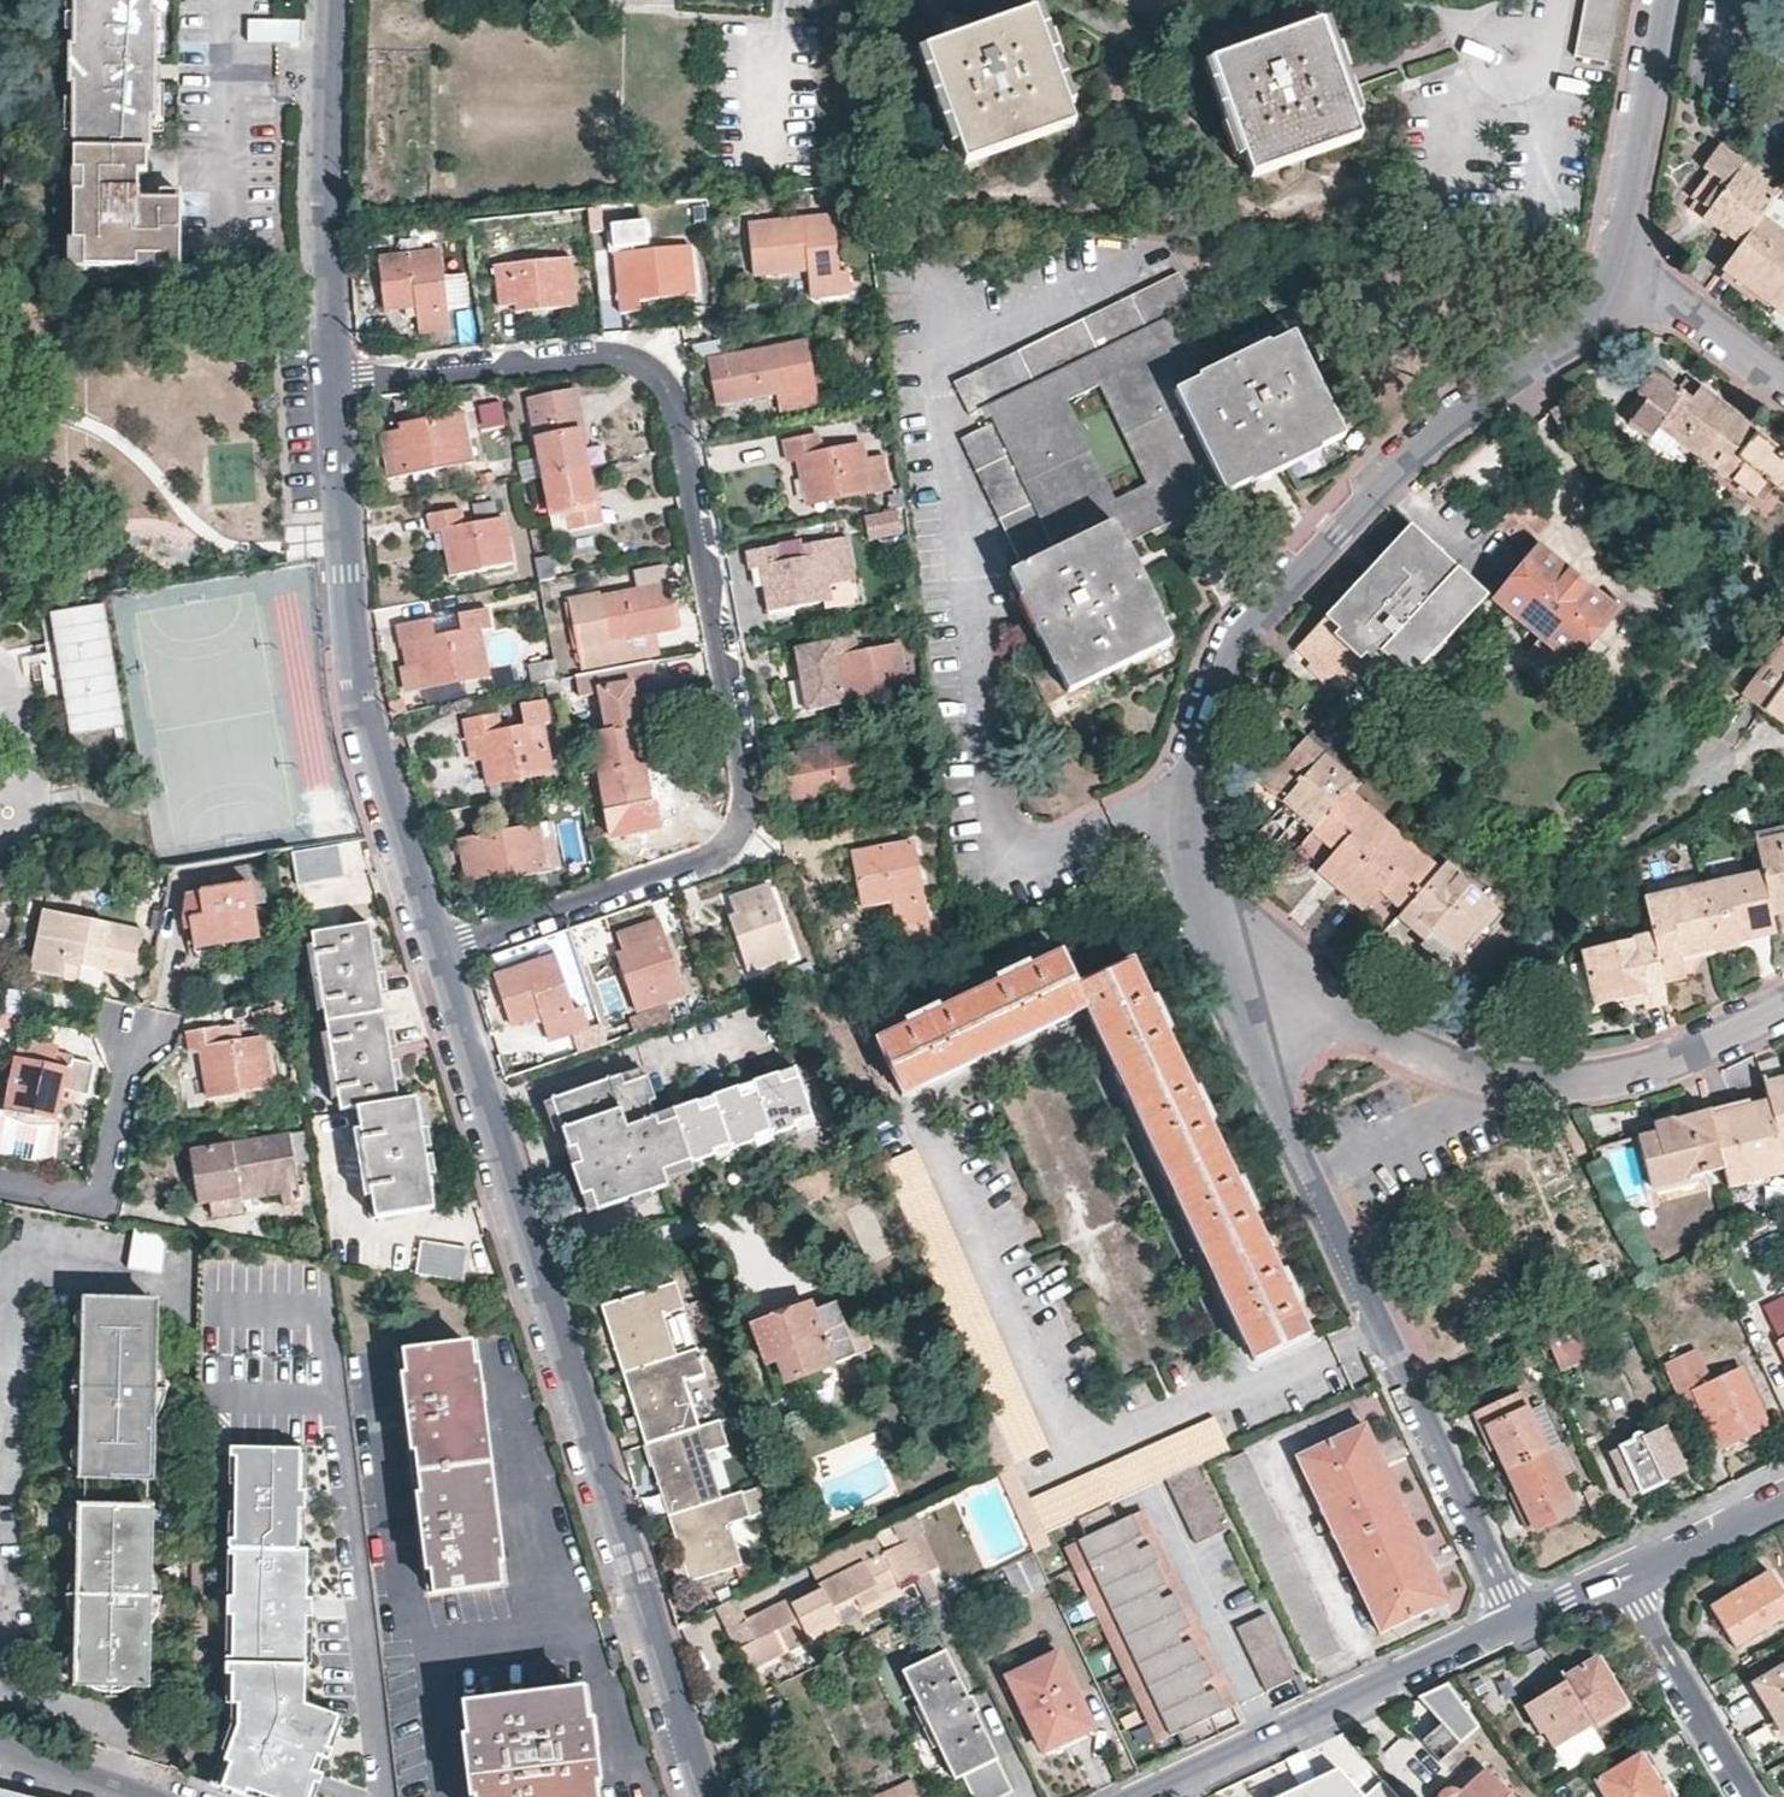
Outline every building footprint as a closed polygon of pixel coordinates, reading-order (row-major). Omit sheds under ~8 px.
[(76,49),(71,49),(71,85),(76,85),(75,243),(89,243),(89,268),(137,268),(137,257),(161,257),(161,268),(181,268),(182,193),(162,193),(162,202),(139,202),(139,172),(147,172),(148,151),(152,151),(152,118),(156,118),(156,74),(156,16),(152,16),(152,0),(76,0),(76,49)] [(1618,14),(1620,0),(1586,0),(1584,7),(1618,14)] [(1581,23),(1615,30),(1618,14),(1584,7),(1581,23)] [(1050,60),(1031,9),(921,48),(962,165),(1073,125),(1050,60)] [(247,15),(247,38),(299,40),(299,17),(247,15)] [(1579,37),(1612,44),(1615,30),(1581,23),(1579,37)] [(1361,139),(1319,26),(1211,66),(1252,179),(1361,139)] [(1579,37),(1576,54),(1609,61),(1612,44),(1579,37)] [(1760,218),(1782,188),(1777,184),(1770,193),(1742,171),(1745,165),(1721,147),(1704,169),(1709,174),(1691,197),(1696,201),(1710,211),(1704,218),(1739,246),(1760,218)] [(1698,215),(1704,218),(1710,211),(1696,201),(1690,209),(1698,215)] [(601,208),(588,209),(590,233),(603,231),(601,208)] [(842,270),(834,214),(747,224),(753,274),(807,268),(808,283),(810,295),(852,290),(849,269),(842,270)] [(1760,218),(1739,246),(1721,271),(1780,314),(1783,317),(1783,236),(1760,218)] [(75,243),(72,243),(72,268),(89,268),(89,243),(75,243)] [(696,286),(691,245),(615,253),(621,312),(626,312),(640,310),(639,292),(638,284),(643,284),(644,292),(696,286)] [(445,276),(443,252),(380,259),(384,301),(385,311),(417,307),(420,333),(452,330),(449,306),(445,276)] [(578,304),(571,256),(494,265),(499,305),(515,304),(516,311),(524,310),(578,304)] [(161,257),(137,257),(137,268),(161,268),(161,257)] [(465,274),(445,276),(449,306),(469,304),(465,274)] [(1225,377),(1205,387),(1173,319),(1197,307),(1179,274),(957,382),(971,414),(988,407),(994,422),(962,437),(1023,566),(1010,572),(1023,597),(1030,595),(1038,612),(1030,616),(1040,638),(1048,634),(1062,662),(1054,666),(1067,692),(1173,641),(1161,616),(1154,619),(1140,590),(1147,586),(1141,574),(1133,578),(1128,568),(1120,550),(1125,548),(1122,544),(1250,484),(1247,478),(1265,470),(1276,464),(1280,472),(1293,466),(1289,457),(1317,445),(1320,450),(1347,437),(1296,334),(1269,346),(1273,354),(1245,368),(1241,359),(1221,368),(1225,377)] [(813,401),(803,345),(710,360),(715,392),(717,402),(770,392),(774,407),(813,401)] [(1698,457),(1732,411),(1699,388),(1690,401),(1675,390),(1664,381),(1654,374),(1636,395),(1647,404),(1630,425),(1651,441),(1660,429),(1698,457)] [(1686,377),(1675,390),(1690,401),(1699,388),(1686,377)] [(543,478),(586,469),(581,442),(575,443),(572,429),(578,428),(582,427),(574,387),(527,396),(539,456),(543,478)] [(503,399),(479,400),(480,426),(505,425),(503,399)] [(1732,411),(1698,457),(1755,499),(1768,484),(1775,489),(1783,479),(1783,458),(1775,452),(1758,438),(1761,434),(1732,411)] [(473,463),(464,412),(407,423),(399,425),(399,430),(381,433),(389,480),(473,463)] [(579,434),(578,428),(572,429),(575,443),(581,442),(579,434)] [(1779,446),(1761,434),(1758,438),(1775,452),(1779,446)] [(809,503),(887,488),(882,458),(865,461),(862,444),(821,451),(817,436),(786,442),(789,459),(800,458),(804,477),(809,503)] [(543,478),(539,456),(518,460),(521,476),(522,482),(543,478)] [(586,469),(543,478),(554,533),(600,524),(597,509),(595,497),(592,497),(591,490),(586,469)] [(902,506),(908,505),(906,491),(889,494),(892,508),(902,506)] [(500,514),(498,502),(478,506),(480,518),(500,514)] [(1521,502),(1498,528),(1525,552),(1530,547),(1549,525),(1521,502)] [(892,508),(883,510),(886,524),(905,521),(902,506),(892,508)] [(512,564),(503,517),(464,524),(461,509),(429,514),(433,533),(444,532),(446,546),(452,576),(512,564)] [(1391,644),(1458,571),(1438,552),(1410,528),(1307,639),(1298,649),(1345,694),(1373,663),(1391,644)] [(857,579),(849,534),(794,545),(793,543),(746,552),(749,569),(751,568),(759,567),(763,586),(769,612),(828,600),(825,586),(857,579)] [(550,552),(536,555),(541,580),(554,577),(550,552)] [(1553,566),(1538,554),(1497,601),(1569,664),(1571,662),(1580,671),(1586,676),(1609,650),(1594,637),(1612,616),(1553,566)] [(759,567),(751,568),(753,581),(754,587),(763,586),(759,567)] [(634,574),(637,592),(668,587),(664,568),(634,574)] [(1403,690),(1468,619),(1488,598),(1458,571),(1391,644),(1373,663),(1403,690)] [(626,638),(656,632),(678,628),(671,596),(670,586),(668,587),(637,592),(600,598),(598,593),(566,599),(579,670),(630,661),(626,638)] [(101,600),(46,610),(70,733),(125,723),(101,600)] [(433,619),(401,625),(405,646),(414,645),(416,658),(423,689),(487,676),(478,629),(492,626),(489,608),(459,614),(463,632),(437,637),(433,619)] [(660,656),(656,632),(626,638),(630,661),(660,656)] [(800,679),(807,712),(847,705),(847,701),(906,689),(897,642),(858,650),(855,633),(833,637),(833,641),(794,649),(800,679)] [(1742,696),(1761,709),(1783,726),(1783,638),(1742,696)] [(556,659),(529,665),(533,685),(559,680),(556,659)] [(601,774),(644,765),(640,738),(654,736),(656,709),(682,704),(679,693),(676,679),(654,683),(650,661),(574,676),(575,692),(600,688),(608,732),(594,734),(601,774)] [(910,695),(912,711),(927,708),(925,692),(910,695)] [(551,772),(542,727),(548,725),(543,705),(520,710),(524,729),(501,733),(498,717),(465,723),(469,740),(481,738),(483,750),(489,784),(551,772)] [(1352,788),(1355,785),(1304,741),(1293,753),(1286,749),(1270,766),(1258,779),(1315,831),(1352,788)] [(863,788),(854,744),(784,758),(790,783),(793,801),(863,788)] [(648,782),(644,765),(601,774),(612,831),(657,822),(653,805),(648,782)] [(1341,891),(1396,828),(1352,788),(1315,831),(1301,847),(1323,866),(1319,871),(1329,880),(1341,891)] [(545,872),(556,869),(547,822),(542,823),(540,812),(532,813),(534,824),(457,839),(466,881),(487,877),(489,883),(545,872)] [(1370,907),(1390,926),(1398,918),(1442,868),(1396,828),(1341,891),(1353,902),(1364,912),(1370,907)] [(1755,843),(1762,871),(1772,915),(1783,912),(1783,836),(1755,843)] [(346,877),(339,842),(295,849),(300,884),(346,877)] [(863,907),(894,901),(903,944),(933,937),(914,844),(853,856),(857,878),(863,907)] [(205,916),(192,918),(194,932),(196,946),(234,939),(256,935),(258,935),(252,903),(268,901),(262,862),(234,866),(237,886),(203,891),(205,916)] [(1442,868),(1398,918),(1413,931),(1425,941),(1432,934),(1456,954),(1466,942),(1497,907),(1447,863),(1442,868)] [(1762,871),(1702,885),(1716,949),(1718,955),(1740,949),(1739,944),(1745,942),(1776,935),(1772,915),(1762,871)] [(793,957),(768,885),(728,897),(731,904),(733,912),(729,916),(748,972),(793,957)] [(1716,949),(1702,885),(1644,898),(1653,936),(1663,983),(1685,977),(1681,958),(1687,956),(1716,949)] [(188,894),(192,918),(205,916),(203,891),(188,894)] [(1506,915),(1497,907),(1466,942),(1475,950),(1506,915)] [(51,958),(66,961),(107,970),(119,973),(128,927),(46,910),(33,971),(47,975),(51,958)] [(683,994),(658,922),(619,936),(621,944),(623,951),(619,953),(638,1009),(683,994)] [(370,1219),(434,1208),(427,1167),(416,1098),(399,1101),(389,1035),(373,939),(371,925),(313,933),(318,971),(313,973),(316,989),(321,988),(321,993),(317,995),(318,1006),(324,1005),(332,1058),(327,1059),(329,1069),(334,1068),(341,1110),(351,1108),(370,1219)] [(261,965),(256,935),(234,939),(240,969),(261,965)] [(1646,1008),(1668,1003),(1663,983),(1653,936),(1585,950),(1597,1007),(1628,1000),(1642,996),(1646,1008)] [(1253,1204),(1244,1188),(1240,1190),(1206,1116),(1210,1113),(1202,1098),(1198,1099),(1162,1023),(1167,1020),(1159,1005),(1154,1007),(1136,968),(1122,975),(1118,967),(1078,986),(1061,952),(1024,970),(1020,966),(1006,973),(1008,978),(933,1013),(929,1008),(913,1016),(915,1022),(877,1040),(903,1094),(967,1063),(1086,1007),(1106,1048),(1167,1176),(1191,1227),(1206,1257),(1233,1315),(1256,1361),(1285,1347),(1309,1335),(1292,1299),(1296,1296),(1289,1281),(1285,1283),(1249,1207),(1253,1204)] [(574,1011),(556,957),(496,976),(512,1027),(529,1021),(542,1017),(551,1042),(589,1028),(583,1008),(574,1011)] [(61,977),(66,961),(51,958),(47,975),(61,977)] [(607,1011),(623,1002),(610,980),(594,989),(607,1011)] [(283,1005),(254,1010),(257,1029),(286,1024),(283,1005)] [(239,1027),(221,1030),(224,1046),(241,1043),(240,1034),(239,1027)] [(224,1046),(221,1030),(188,1036),(191,1052),(202,1051),(210,1098),(271,1088),(262,1040),(241,1043),(224,1046)] [(7,1109),(58,1120),(64,1091),(87,1095),(94,1062),(83,1060),(73,1058),(71,1065),(59,1063),(63,1041),(22,1034),(7,1109)] [(815,1128),(795,1071),(653,1118),(649,1105),(655,1104),(644,1071),(552,1101),(560,1124),(574,1165),(573,1168),(582,1196),(591,1194),(597,1210),(665,1188),(663,1180),(815,1128)] [(1783,1153),(1783,1078),(1764,1084),(1768,1100),(1782,1154),(1783,1153)] [(1711,1115),(1725,1169),(1730,1188),(1783,1173),(1783,1161),(1782,1154),(1768,1100),(1733,1109),(1711,1115)] [(1711,1115),(1709,1109),(1662,1122),(1653,1125),(1654,1133),(1639,1137),(1652,1188),(1725,1169),(1711,1115)] [(280,1184),(281,1194),(283,1207),(302,1203),(295,1165),(308,1163),(303,1133),(190,1153),(192,1162),(199,1206),(210,1203),(221,1201),(224,1216),(245,1213),(243,1201),(241,1191),(280,1184)] [(915,1152),(881,1168),(993,1417),(1014,1463),(1048,1447),(928,1182),(915,1152)] [(243,1201),(281,1194),(280,1184),(241,1191),(243,1201)] [(212,1218),(224,1216),(221,1201),(210,1203),(212,1218)] [(165,1271),(171,1231),(133,1225),(132,1238),(128,1265),(165,1271)] [(421,1240),(414,1274),(464,1283),(469,1249),(421,1240)] [(628,1372),(679,1355),(666,1317),(685,1311),(677,1283),(607,1306),(614,1330),(609,1331),(612,1340),(623,1373),(628,1372)] [(158,1301),(86,1300),(84,1366),(82,1410),(81,1477),(152,1478),(154,1416),(157,1363),(158,1301)] [(847,1333),(836,1304),(812,1312),(810,1306),(781,1316),(752,1327),(766,1365),(777,1360),(786,1383),(873,1352),(864,1327),(847,1333)] [(1773,1322),(1782,1338),(1778,1340),(1783,1352),(1783,1316),(1773,1322)] [(1562,1369),(1592,1354),(1577,1326),(1548,1340),(1562,1369)] [(500,1584),(492,1524),(472,1371),(469,1345),(398,1354),(429,1593),(500,1584)] [(652,1442),(702,1426),(688,1382),(707,1376),(699,1348),(679,1355),(628,1372),(632,1384),(636,1395),(631,1397),(647,1444),(652,1442)] [(1739,1369),(1715,1380),(1700,1348),(1667,1364),(1682,1395),(1693,1390),(1722,1449),(1745,1438),(1767,1427),(1739,1369)] [(162,1363),(157,1363),(154,1416),(160,1416),(164,1414),(165,1411),(168,1406),(170,1398),(170,1389),(171,1384),(170,1378),(169,1372),(166,1366),(162,1363)] [(75,1410),(82,1410),(84,1366),(78,1366),(74,1371),(71,1376),(69,1386),(69,1388),(69,1392),(71,1400),(72,1404),(75,1410)] [(1546,1451),(1528,1413),(1518,1391),(1474,1412),(1479,1424),(1482,1432),(1490,1430),(1498,1448),(1507,1469),(1546,1451)] [(1528,1413),(1546,1451),(1559,1445),(1540,1407),(1528,1413)] [(1044,1535),(1229,1451),(1214,1418),(1029,1500),(1044,1535)] [(670,1516),(675,1514),(724,1498),(709,1453),(730,1446),(722,1420),(702,1426),(652,1442),(657,1457),(660,1467),(654,1469),(663,1495),(670,1516)] [(1432,1564),(1380,1456),(1366,1425),(1298,1457),(1355,1577),(1382,1633),(1450,1601),(1432,1564)] [(1686,1468),(1666,1428),(1613,1453),(1628,1487),(1631,1494),(1641,1489),(1643,1492),(1653,1487),(1652,1484),(1686,1468)] [(1491,1452),(1498,1448),(1490,1430),(1482,1432),(1491,1452)] [(1559,1445),(1546,1451),(1559,1478),(1573,1472),(1560,1445),(1559,1445)] [(241,1796),(305,1796),(320,1757),(313,1753),(318,1737),(327,1740),(327,1739),(335,1716),(303,1704),(305,1640),(304,1616),(290,1615),(290,1602),(305,1601),(304,1564),(305,1551),(296,1550),(298,1509),(282,1510),(282,1494),(298,1494),(298,1450),(235,1449),(233,1680),(231,1724),(221,1749),(227,1752),(216,1788),(241,1796)] [(1559,1478),(1546,1451),(1507,1469),(1517,1489),(1527,1509),(1521,1512),(1524,1520),(1530,1532),(1574,1510),(1569,1499),(1559,1478)] [(1340,1653),(1305,1577),(1246,1452),(1216,1466),(1312,1666),(1340,1653)] [(1014,1463),(999,1471),(1035,1552),(1048,1544),(1044,1535),(1029,1500),(1014,1463)] [(1226,1531),(1197,1467),(1167,1481),(1196,1545),(1226,1531)] [(1511,1492),(1521,1512),(1527,1509),(1517,1489),(1511,1492)] [(724,1498),(675,1514),(678,1526),(682,1536),(677,1537),(684,1557),(692,1582),(745,1565),(731,1524),(752,1517),(743,1492),(724,1498)] [(298,1509),(298,1494),(282,1494),(282,1510),(298,1509)] [(1199,1685),(1212,1680),(1203,1662),(1200,1663),(1195,1652),(1190,1641),(1180,1645),(1176,1636),(1189,1631),(1181,1613),(1172,1596),(1170,1597),(1160,1601),(1156,1593),(1166,1588),(1165,1587),(1174,1583),(1168,1570),(1160,1574),(1156,1565),(1159,1563),(1151,1546),(1147,1548),(1137,1552),(1134,1544),(1143,1539),(1142,1538),(1151,1534),(1145,1522),(1137,1526),(1133,1517),(1118,1523),(1110,1506),(1077,1521),(1086,1538),(1078,1542),(1087,1563),(1100,1591),(1110,1613),(1123,1640),(1136,1667),(1146,1689),(1158,1716),(1168,1738),(1176,1735),(1184,1752),(1217,1736),(1209,1719),(1223,1712),(1212,1689),(1203,1694),(1199,1685)] [(92,1683),(136,1685),(148,1685),(150,1649),(150,1624),(151,1597),(151,1569),(152,1548),(153,1507),(84,1507),(83,1546),(82,1575),(81,1619),(81,1646),(80,1682),(92,1683)] [(1145,1522),(1141,1513),(1133,1517),(1137,1526),(1145,1522)] [(1151,1546),(1156,1544),(1151,1534),(1142,1538),(1143,1539),(1147,1548),(1151,1546)] [(1147,1548),(1143,1539),(1134,1544),(1137,1552),(1147,1548)] [(1087,1563),(1078,1542),(1067,1547),(1077,1568),(1087,1563)] [(1164,1561),(1156,1544),(1151,1546),(1159,1563),(1164,1561)] [(808,1642),(838,1629),(832,1614),(854,1604),(863,1620),(884,1610),(876,1593),(895,1584),(900,1593),(926,1581),(909,1547),(789,1604),(808,1642)] [(1168,1570),(1164,1561),(1159,1563),(1156,1565),(1160,1574),(1168,1570)] [(1100,1591),(1087,1563),(1077,1568),(1089,1596),(1100,1591)] [(157,1572),(151,1569),(151,1597),(166,1599),(166,1595),(165,1590),(164,1586),(162,1582),(161,1580),(160,1577),(158,1574),(157,1572)] [(1770,1572),(1710,1608),(1725,1631),(1734,1646),(1783,1615),(1783,1594),(1770,1572)] [(76,1619),(81,1619),(82,1575),(76,1575),(67,1586),(67,1595),(67,1604),(67,1607),(76,1619)] [(1178,1593),(1174,1583),(1165,1587),(1166,1588),(1170,1597),(1172,1596),(1178,1593)] [(1170,1597),(1166,1588),(1156,1593),(1160,1601),(1170,1597)] [(1110,1613),(1100,1591),(1089,1596),(1099,1618),(1110,1613)] [(1187,1611),(1178,1593),(1172,1596),(1181,1613),(1186,1611),(1187,1611)] [(166,1599),(151,1597),(150,1624),(155,1624),(162,1616),(164,1612),(165,1607),(166,1603),(166,1599)] [(964,1635),(946,1597),(928,1607),(947,1644),(964,1635)] [(739,1598),(717,1608),(731,1638),(738,1653),(743,1651),(754,1673),(810,1646),(808,1642),(789,1604),(750,1622),(739,1598)] [(304,1616),(305,1601),(290,1602),(290,1615),(304,1616)] [(1123,1640),(1110,1613),(1099,1618),(1112,1645),(1123,1640)] [(1294,1677),(1265,1615),(1235,1629),(1264,1691),(1291,1679),(1294,1677)] [(1193,1639),(1189,1631),(1176,1636),(1180,1645),(1190,1641),(1193,1639)] [(1136,1667),(1123,1640),(1112,1645),(1125,1672),(1136,1667)] [(947,1652),(903,1673),(925,1717),(954,1780),(963,1776),(974,1796),(1003,1796),(1015,1791),(978,1713),(978,1710),(972,1696),(969,1696),(947,1652)] [(1093,1727),(1057,1655),(1008,1678),(1045,1752),(1068,1740),(1093,1727)] [(1564,1678),(1593,1726),(1626,1706),(1604,1671),(1596,1658),(1564,1678)] [(1146,1689),(1136,1667),(1125,1672),(1135,1694),(1146,1689)] [(1756,1685),(1778,1720),(1783,1730),(1783,1668),(1756,1685)] [(1564,1678),(1561,1673),(1547,1681),(1546,1682),(1552,1691),(1539,1699),(1526,1706),(1542,1733),(1544,1732),(1557,1748),(1593,1726),(1564,1678)] [(1215,1688),(1212,1680),(1199,1685),(1203,1694),(1212,1689),(1215,1688)] [(1534,1689),(1539,1699),(1552,1691),(1546,1682),(1539,1686),(1534,1689)] [(134,1688),(136,1685),(92,1683),(102,1688),(115,1691),(128,1690),(134,1688)] [(1446,1684),(1423,1695),(1443,1723),(1422,1738),(1438,1760),(1481,1730),(1446,1684)] [(1158,1716),(1146,1689),(1135,1694),(1147,1721),(1158,1716)] [(581,1690),(465,1705),(477,1796),(595,1796),(588,1748),(581,1690)] [(1168,1738),(1158,1716),(1147,1721),(1158,1743),(1168,1738)] [(313,1753),(320,1757),(323,1749),(327,1740),(318,1737),(313,1753)] [(1656,1769),(1645,1752),(1596,1781),(1605,1796),(1666,1796),(1657,1782),(1652,1772),(1656,1769)] [(1345,1767),(1313,1796),(1374,1796),(1345,1767)] [(1659,1774),(1656,1769),(1652,1772),(1657,1782),(1662,1779),(1659,1774)] [(1488,1773),(1465,1794),(1461,1792),(1452,1789),(1446,1791),(1443,1793),(1441,1796),(1510,1796),(1488,1773)] [(913,1780),(878,1796),(921,1796),(913,1780)]
